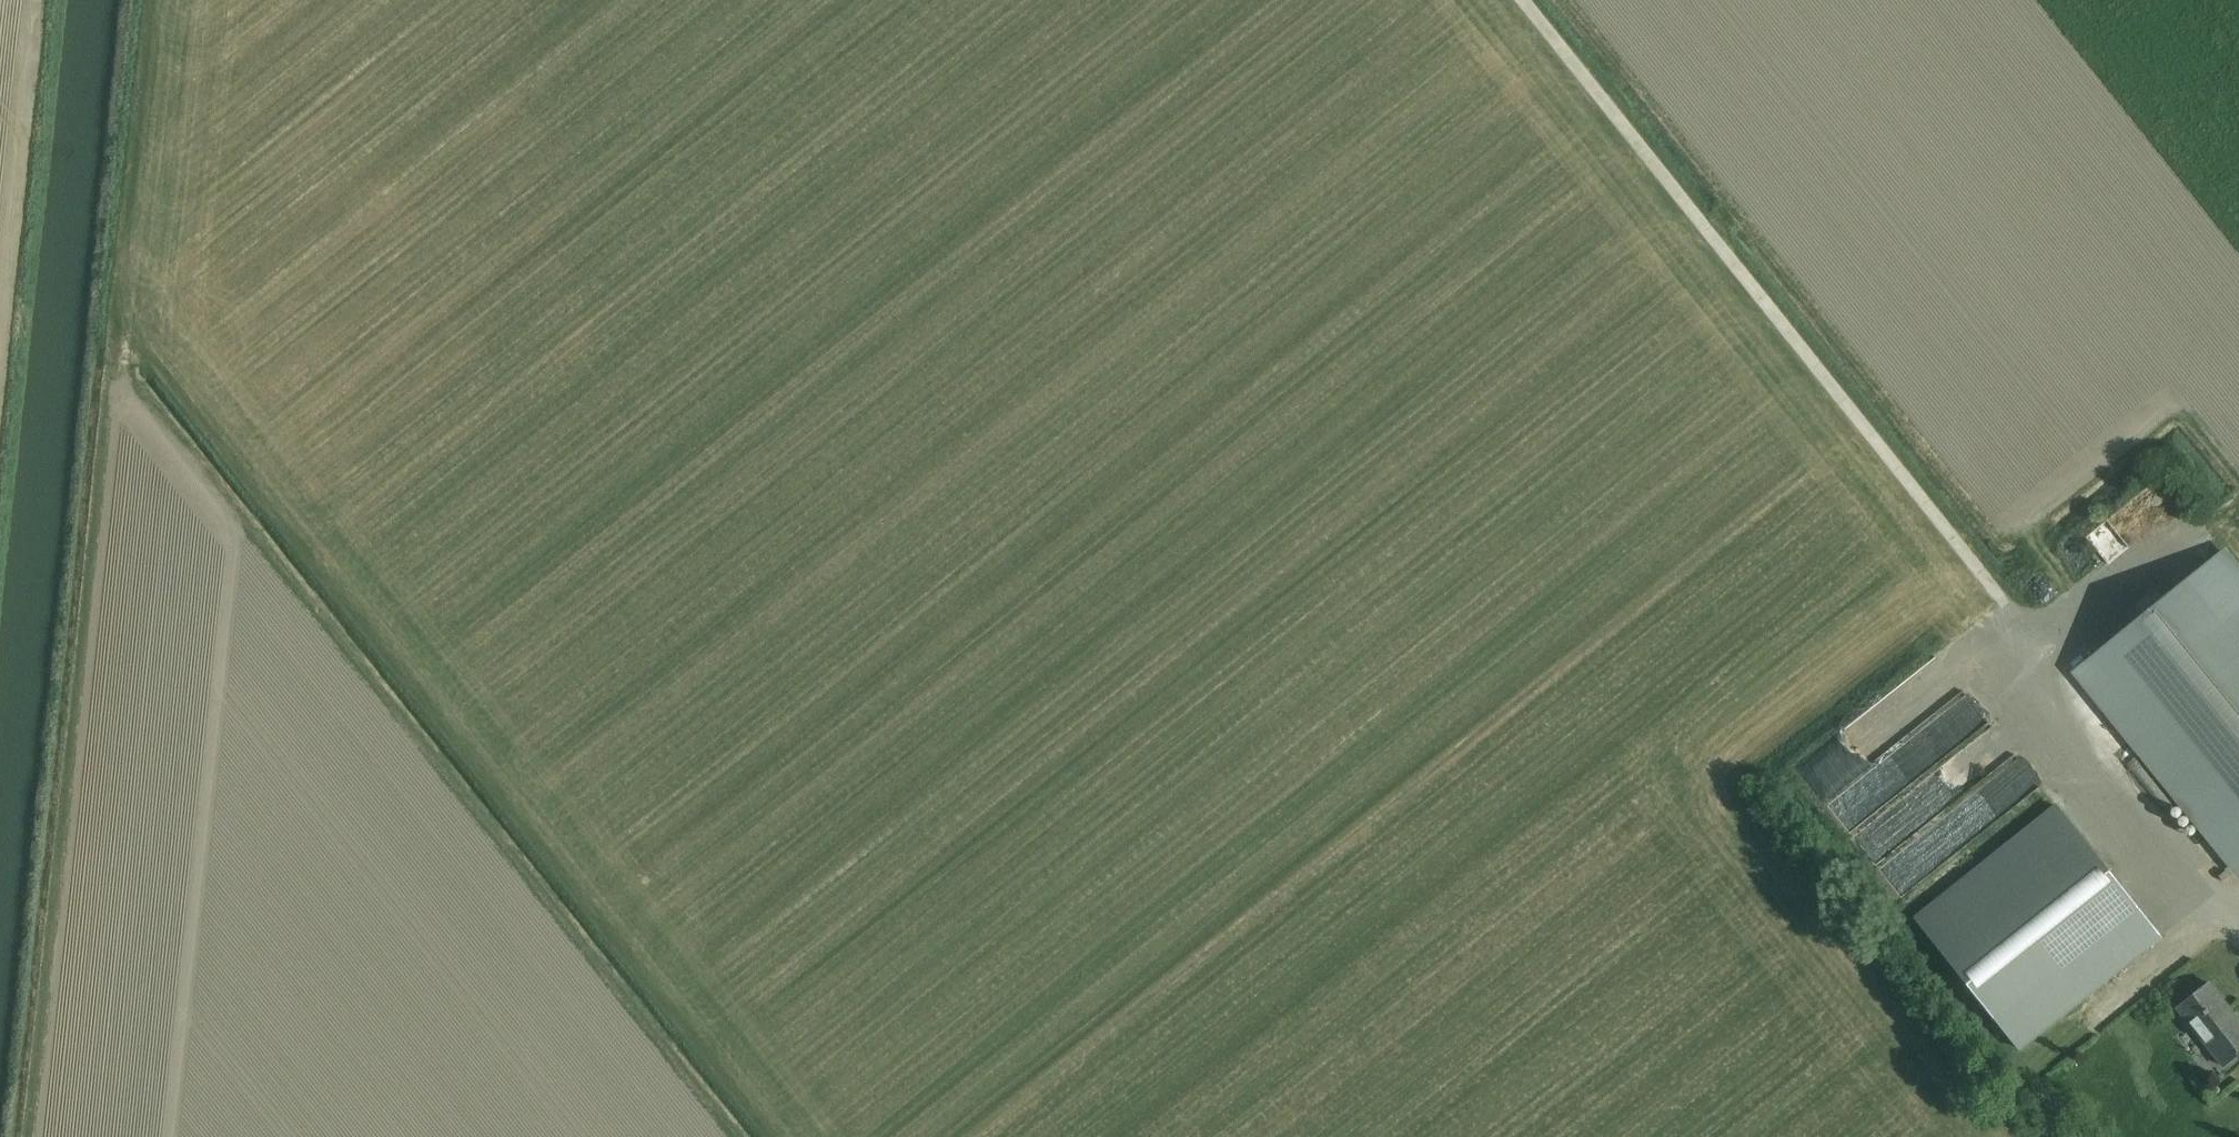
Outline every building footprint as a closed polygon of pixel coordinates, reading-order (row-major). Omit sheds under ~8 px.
[(2238,874),(2238,562),(2227,547),(2069,674),(2233,879),(2238,874)] [(2000,738),(1988,748),(2001,765),(2013,755),(2000,738)] [(2132,764),(2123,774),(2143,793),(2153,783),(2132,764)] [(1979,786),(1967,767),(1944,782),(1956,800),(1979,786)] [(2055,805),(1915,917),(2020,1049),(2160,937),(2055,805)] [(2238,1053),(2238,1020),(2209,983),(2176,1007),(2223,1066),(2238,1053)]
